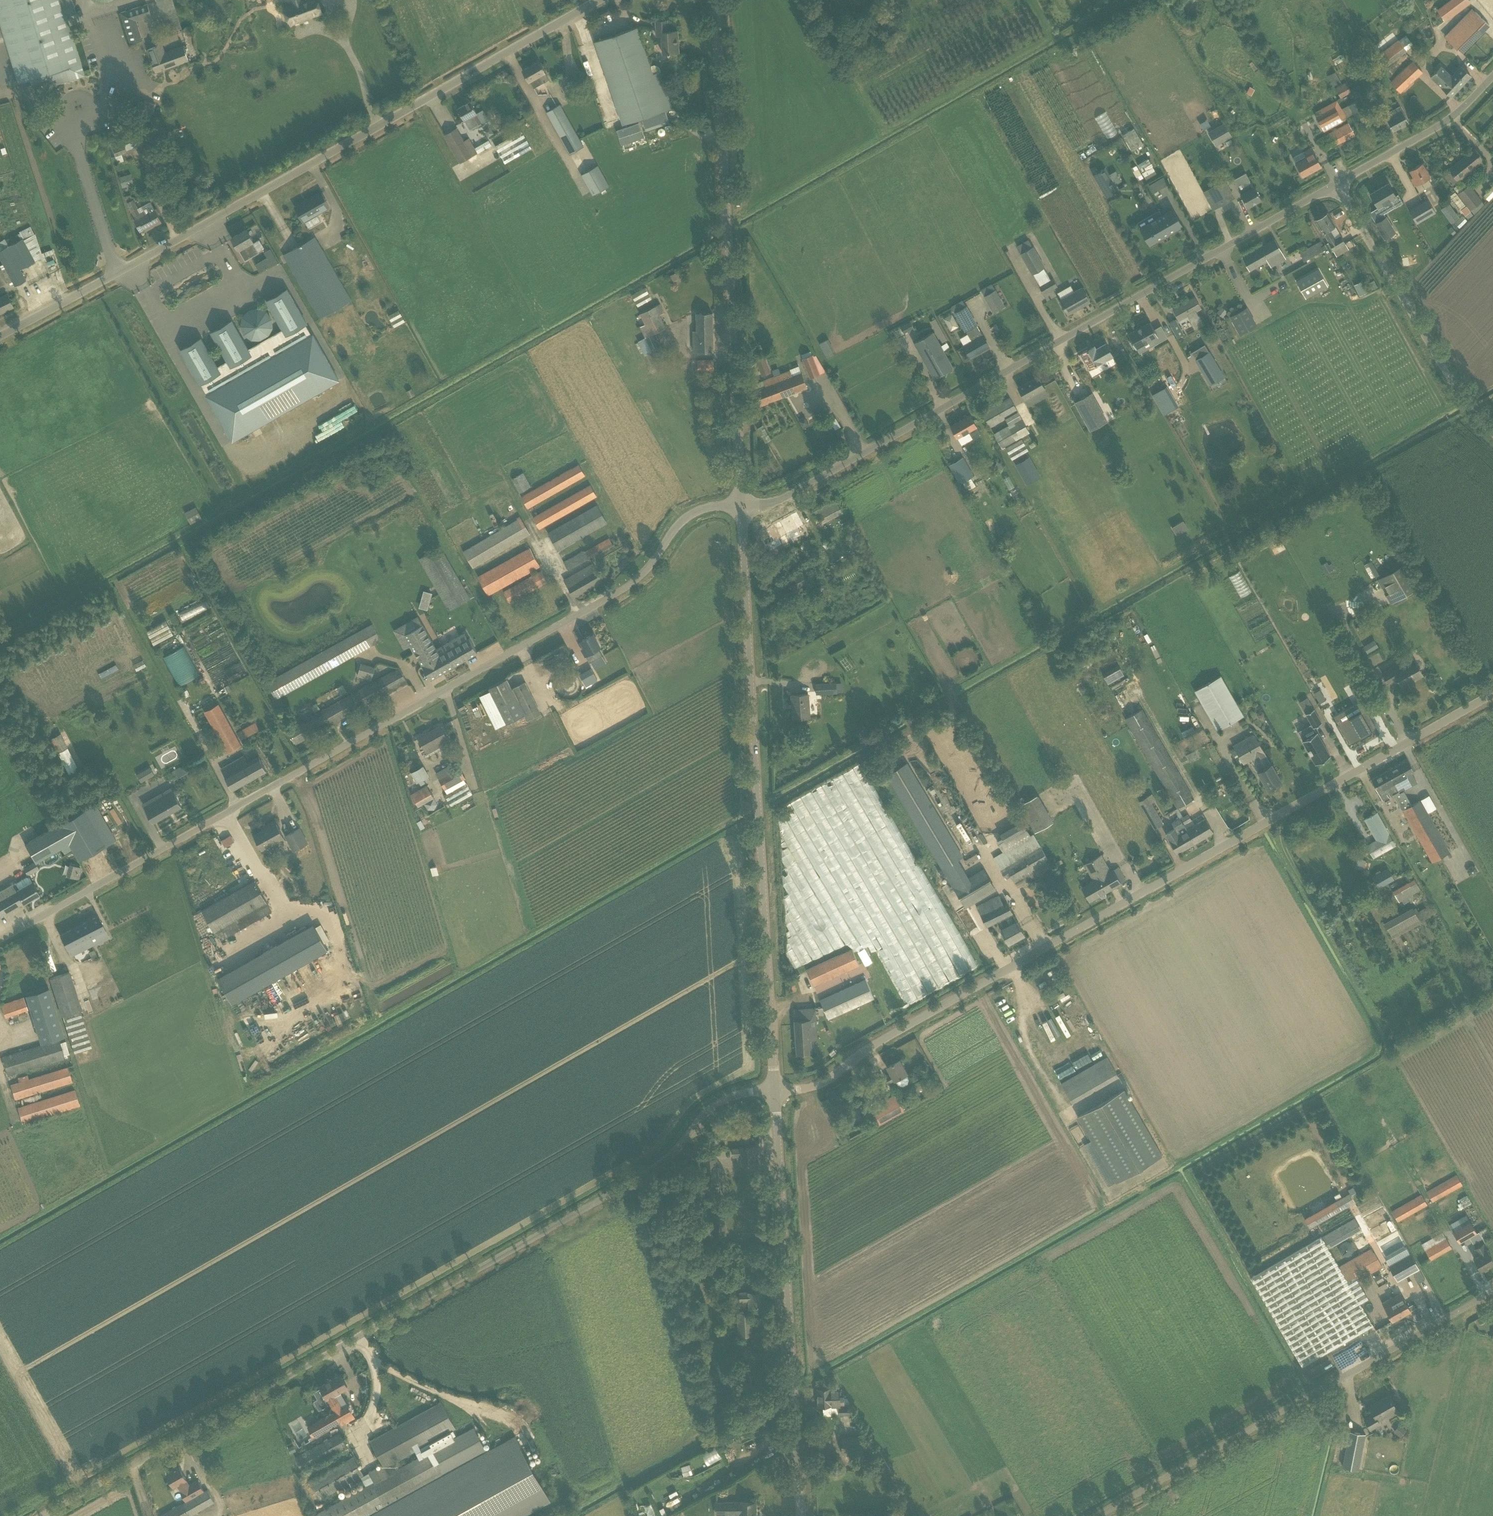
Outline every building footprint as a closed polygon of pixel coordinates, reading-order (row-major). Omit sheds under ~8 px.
[(62,0),(0,0),(0,22),(19,83),(32,79),(35,90),(85,74),(67,16),(62,0)] [(168,35),(183,30),(173,0),(157,0),(168,35)] [(317,0),(308,0),(302,2),(301,0),(293,3),(294,5),(285,8),(286,12),(284,13),(287,21),(289,20),(291,23),(300,20),(301,21),(308,19),(308,17),(322,12),(317,0)] [(1437,10),(1446,22),(1471,3),(1469,0),(1450,0),(1437,10)] [(151,15),(148,3),(121,11),(131,43),(143,39),(137,20),(151,15)] [(1452,45),(1462,54),(1490,26),(1479,15),(1475,12),(1447,40),(1452,45)] [(663,53),(679,52),(678,42),(677,42),(677,39),(678,39),(677,31),(668,31),(667,20),(656,21),(657,36),(662,36),(662,39),(663,53)] [(651,67),(637,27),(595,41),(619,112),(623,125),(642,118),(646,130),(670,123),(666,110),(674,108),(670,96),(668,96),(659,68),(655,66),(651,67)] [(1384,69),(1407,51),(1406,50),(1413,45),(1406,35),(1399,40),(1398,40),(1376,57),(1384,69)] [(183,46),(166,52),(163,43),(148,49),(151,58),(150,58),(156,72),(188,60),(183,46)] [(548,77),(539,61),(523,70),(528,79),(529,79),(534,88),(550,79),(548,77)] [(1401,94),(1423,72),(1412,61),(1390,81),(1401,94)] [(1430,77),(1451,96),(1471,76),(1461,67),(1452,77),(1440,66),(1430,77)] [(1334,73),(1328,76),(1327,77),(1332,87),(1340,82),(1334,72),(1334,73)] [(1335,88),(1341,98),(1351,92),(1346,82),(1335,88)] [(1360,99),(1348,105),(1342,109),(1347,117),(1353,114),(1356,120),(1368,113),(1360,99)] [(483,110),(477,113),(470,101),(458,108),(465,120),(470,129),(483,122),(488,119),(483,110)] [(546,112),(570,154),(585,146),(561,103),(558,105),(546,112)] [(153,110),(142,106),(138,114),(150,119),(153,110)] [(1393,131),(1409,123),(1400,107),(1385,116),(1393,131)] [(1334,108),(1316,118),(1323,130),(1341,120),(1334,108)] [(621,144),(644,137),(639,123),(617,130),(621,144)] [(1207,132),(1215,146),(1231,137),(1223,123),(1207,132)] [(1318,139),(1319,142),(1324,150),(1354,134),(1348,123),(1318,139)] [(470,137),(464,141),(461,136),(456,128),(445,135),(450,143),(461,162),(478,152),(475,148),(470,137)] [(127,152),(126,151),(145,143),(141,131),(123,138),(110,142),(116,156),(127,152)] [(504,161),(532,149),(524,131),(496,143),(504,161)] [(1302,176),(1321,166),(1311,148),(1303,152),(1306,158),(1295,163),(1302,176)] [(1452,186),(1463,178),(1484,161),(1474,149),(1448,169),(1450,171),(1444,176),(1452,186)] [(1144,177),(1155,170),(1148,158),(1137,165),(1144,177)] [(1411,178),(1419,192),(1431,185),(1428,178),(1429,177),(1422,163),(1410,170),(1413,177),(1411,178)] [(599,164),(581,174),(593,196),(610,185),(599,164)] [(1093,175),(1106,198),(1118,190),(1105,168),(1093,175)] [(1241,194),(1248,206),(1261,199),(1246,172),(1233,179),(1236,186),(1241,194)] [(119,177),(123,188),(134,184),(131,173),(119,177)] [(1224,180),(1210,188),(1220,206),(1233,198),(1224,180)] [(1153,193),(1157,191),(1152,183),(1149,185),(1153,193)] [(1388,183),(1370,194),(1378,207),(1390,200),(1394,207),(1403,202),(1398,194),(1395,195),(1388,183)] [(1470,184),(1457,194),(1470,210),(1482,201),(1470,184)] [(330,208),(321,192),(308,200),(308,201),(296,208),(295,207),(304,222),(330,208)] [(143,206),(145,210),(140,212),(138,207),(134,199),(128,202),(132,210),(132,211),(136,219),(134,220),(140,231),(144,229),(145,231),(161,222),(157,214),(159,214),(156,208),(154,209),(153,206),(150,202),(143,206)] [(1416,223),(1435,212),(1428,199),(1409,210),(1416,223)] [(1449,203),(1441,209),(1452,224),(1460,218),(1449,203)] [(1182,226),(1173,210),(1140,228),(1149,245),(1182,226)] [(1320,226),(1318,227),(1322,234),(1323,233),(1329,243),(1327,243),(1332,251),(1333,250),(1336,256),(1348,249),(1345,244),(1327,213),(1319,217),(1320,218),(1316,220),(1320,226)] [(1394,232),(1385,217),(1374,223),(1384,239),(1394,232)] [(259,251),(246,229),(232,238),(239,250),(246,245),(252,255),(259,251)] [(20,269),(43,257),(55,253),(54,250),(52,251),(52,249),(51,250),(51,249),(49,249),(49,250),(42,253),(35,233),(14,243),(8,246),(4,239),(0,242),(0,258),(3,263),(5,268),(15,286),(26,280),(20,269)] [(350,301),(315,237),(284,254),(320,317),(350,301)] [(1039,285),(1044,294),(1058,286),(1053,278),(1050,279),(1044,268),(1045,267),(1033,246),(1032,247),(1028,240),(1018,246),(1022,253),(1020,254),(1032,274),(1033,273),(1040,285),(1039,285)] [(1285,258),(1275,240),(1243,258),(1249,269),(1269,259),(1272,265),(1285,258)] [(1304,261),(1323,251),(1318,242),(1299,252),(1304,261)] [(278,262),(270,248),(270,249),(267,250),(264,252),(267,257),(262,261),(266,268),(272,265),(278,262)] [(1268,272),(1273,280),(1280,276),(1276,268),(1268,272)] [(1318,268),(1296,281),(1306,299),(1328,286),(1318,268)] [(673,280),(680,277),(678,272),(671,276),(673,280)] [(1362,281),(1354,285),(1359,296),(1367,292),(1362,281)] [(638,304),(652,297),(646,286),(633,294),(638,304)] [(1005,305),(996,289),(995,289),(984,295),(993,312),(1005,305)] [(1068,314),(1090,302),(1082,289),(1065,298),(1064,297),(1060,299),(1068,314)] [(233,441),(339,380),(313,335),(311,335),(305,324),(306,323),(287,290),(266,301),(283,330),(248,350),(231,322),(211,333),(228,362),(217,368),(201,339),(181,351),(200,385),(201,384),(208,395),(206,396),(233,441)] [(13,307),(6,294),(0,297),(0,313),(13,307)] [(1201,308),(1195,297),(1173,309),(1179,320),(1188,316),(1191,320),(1190,321),(1195,329),(1204,324),(1199,316),(1198,316),(1196,311),(1201,308)] [(966,331),(968,334),(960,339),(964,346),(970,358),(989,347),(982,335),(976,325),(977,325),(963,300),(952,306),(966,331)] [(660,314),(665,312),(660,303),(640,313),(645,324),(640,326),(652,351),(656,361),(664,357),(655,339),(653,334),(666,327),(660,314)] [(1222,306),(1220,308),(1217,312),(1223,317),(1226,313),(1228,311),(1222,306)] [(1257,325),(1247,307),(1231,316),(1241,334),(1257,325)] [(389,315),(394,326),(405,320),(399,309),(389,315)] [(944,317),(951,330),(960,325),(953,312),(944,317)] [(694,351),(713,351),(712,313),(696,313),(697,332),(694,332),(694,351)] [(947,340),(935,318),(930,321),(942,342),(947,340)] [(1177,338),(1184,334),(1176,319),(1169,323),(1177,338)] [(1136,348),(1139,354),(1152,347),(1158,343),(1155,338),(1158,336),(1150,322),(1128,334),(1132,341),(1130,342),(1133,348),(1135,347),(1136,348)] [(953,367),(933,332),(914,343),(934,378),(953,367)] [(828,339),(819,342),(826,357),(834,353),(828,339)] [(1094,346),(1081,353),(1090,368),(1103,361),(1102,359),(1111,353),(1108,346),(1097,352),(1094,346)] [(802,358),(810,378),(820,374),(812,354),(802,358)] [(762,375),(771,371),(765,357),(756,361),(762,375)] [(1211,357),(1197,365),(1207,382),(1214,378),(1217,383),(1224,379),(1211,357)] [(713,359),(703,360),(698,360),(698,369),(714,369),(713,359)] [(793,376),(790,370),(774,377),(782,397),(807,387),(802,372),(793,376)] [(1044,388),(1038,376),(1018,388),(1025,399),(1044,388)] [(760,405),(782,397),(774,377),(764,381),(766,387),(755,391),(760,405)] [(406,391),(409,398),(415,394),(411,388),(406,391)] [(1074,402),(1090,431),(1108,421),(1092,392),(1074,402)] [(1030,432),(1029,432),(1010,397),(982,413),(990,428),(1005,418),(1009,425),(994,433),(1002,449),(1022,437),(1025,441),(1032,436),(1030,432)] [(1164,415),(1173,409),(1169,403),(1160,409),(1164,415)] [(977,427),(970,415),(950,426),(957,438),(958,437),(962,445),(973,439),(981,435),(977,427)] [(1019,443),(1012,444),(1013,448),(1007,449),(1008,455),(1021,452),(1019,443)] [(1032,455),(1017,463),(1027,484),(1042,476),(1032,455)] [(972,471),(964,457),(949,465),(957,479),(960,484),(974,475),(972,471)] [(579,463),(521,496),(528,508),(586,475),(579,463)] [(999,463),(995,469),(1000,472),(1004,466),(999,463)] [(876,465),(859,474),(865,485),(882,476),(876,465)] [(512,479),(519,493),(532,486),(524,472),(512,479)] [(533,517),(540,529),(597,496),(590,484),(533,517)] [(597,504),(548,532),(559,551),(608,523),(597,504)] [(192,521),(202,516),(196,506),(186,511),(192,521)] [(518,518),(463,551),(474,567),(531,534),(520,515),(517,517),(518,518)] [(763,528),(770,549),(804,537),(800,526),(804,525),(800,515),(763,528)] [(1186,520),(1174,526),(1178,534),(1190,528),(1186,520)] [(609,538),(595,545),(598,550),(611,542),(609,538)] [(488,594),(540,565),(530,548),(478,577),(488,594)] [(568,570),(589,558),(588,556),(586,551),(585,551),(564,562),(568,570)] [(1327,562),(1321,565),(1326,573),(1332,570),(1329,565),(1327,562)] [(1422,586),(1409,562),(1377,580),(1382,588),(1385,586),(1390,593),(1386,595),(1391,604),(1422,586)] [(602,581),(594,565),(593,564),(581,571),(565,580),(574,597),(602,581)] [(547,582),(540,570),(503,591),(509,602),(547,582)] [(1241,570),(1230,575),(1239,597),(1250,592),(1241,570)] [(868,588),(865,589),(864,588),(860,590),(863,597),(870,593),(868,588)] [(789,610),(796,606),(793,600),(785,604),(789,610)] [(206,601),(180,613),(183,619),(209,607),(206,601)] [(442,656),(438,649),(436,649),(422,624),(418,617),(411,621),(413,625),(403,630),(422,665),(423,666),(442,656)] [(168,620),(147,629),(153,643),(174,634),(168,620)] [(267,681),(276,699),(382,640),(372,623),(267,681)] [(451,667),(477,652),(469,639),(468,640),(464,634),(443,646),(446,653),(444,654),(451,667)] [(584,647),(582,649),(589,662),(603,654),(599,647),(600,647),(593,634),(580,641),(584,647)] [(1368,653),(1372,651),(1368,643),(1363,646),(1368,653)] [(163,658),(178,686),(200,674),(184,646),(163,658)] [(451,667),(444,654),(446,653),(443,646),(438,649),(442,656),(423,666),(430,679),(451,667)] [(1382,672),(1383,675),(1388,683),(1397,678),(1402,686),(1422,675),(1413,659),(1400,666),(1398,663),(1382,672)] [(372,679),(376,666),(360,662),(357,674),(372,679)] [(295,745),(407,681),(399,667),(286,730),(295,745)] [(1118,667),(1105,675),(1109,683),(1123,675),(1118,667)] [(1216,731),(1243,716),(1220,676),(1194,691),(1216,731)] [(1362,681),(1350,687),(1360,705),(1372,698),(1362,681)] [(541,714),(529,691),(525,682),(512,688),(525,714),(528,720),(541,714)] [(846,682),(837,683),(815,684),(816,694),(837,693),(837,692),(847,691),(846,682)] [(525,714),(512,688),(494,697),(507,723),(525,714)] [(1323,694),(1320,689),(1314,693),(1317,698),(1323,694)] [(807,694),(792,695),(793,717),(809,716),(807,694)] [(1299,702),(1304,711),(1312,706),(1307,697),(1299,702)] [(315,712),(320,709),(317,703),(311,706),(315,712)] [(242,744),(239,740),(226,716),(220,704),(205,712),(212,724),(227,753),(242,744)] [(1178,808),(1194,798),(1143,708),(1126,718),(1178,808)] [(1305,713),(1313,726),(1312,726),(1313,727),(1321,722),(1321,721),(1320,722),(1313,709),(1314,709),(1313,708),(1305,713)] [(1260,710),(1258,712),(1257,715),(1259,718),(1262,718),(1264,716),(1265,713),(1263,711),(1260,710)] [(1336,725),(1348,745),(1376,729),(1374,726),(1375,725),(1367,710),(1362,713),(1360,711),(1336,725)] [(260,729),(255,722),(237,732),(241,740),(260,729)] [(419,738),(423,747),(427,754),(449,742),(440,726),(419,738)] [(1315,762),(1315,763),(1330,755),(1329,754),(1316,732),(1317,732),(1316,731),(1302,740),(1315,762)] [(1262,778),(1268,790),(1281,782),(1254,734),(1233,746),(1243,764),(1254,757),(1261,770),(1258,772),(1258,774),(1259,777),(1262,778)] [(68,774),(78,769),(67,747),(57,752),(68,774)] [(1188,760),(1198,756),(1196,750),(1186,755),(1188,760)] [(233,790),(267,771),(259,756),(247,763),(243,755),(221,767),(233,790)] [(1408,759),(1388,770),(1400,793),(1403,791),(1412,786),(1406,776),(1414,772),(1408,759)] [(790,808),(781,975),(856,935),(895,1009),(982,963),(947,939),(952,948),(948,950),(945,945),(941,955),(924,942),(913,939),(912,945),(908,937),(911,935),(871,921),(878,912),(844,929),(838,929),(840,877),(831,902),(824,890),(827,840),(823,843),(817,841),(857,820),(900,834),(862,763),(782,806),(790,808)] [(886,775),(942,870),(963,858),(907,763),(886,775)] [(142,781),(155,774),(151,765),(137,773),(142,781)] [(188,773),(184,765),(170,772),(174,780),(188,773)] [(411,772),(416,783),(430,776),(425,765),(411,772)] [(460,766),(439,777),(446,790),(466,778),(460,766)] [(1441,857),(1411,805),(1403,791),(1400,793),(1388,770),(1371,779),(1383,800),(1392,794),(1400,808),(1403,810),(1432,863),(1441,857)] [(427,784),(412,793),(418,805),(434,796),(427,784)] [(153,822),(181,806),(171,788),(143,804),(147,810),(146,810),(153,822)] [(1041,830),(1056,821),(1040,794),(1025,803),(1041,830)] [(1421,799),(1411,805),(1441,857),(1450,852),(1421,799)] [(1143,808),(1155,828),(1163,824),(1151,803),(1143,808)] [(79,860),(115,840),(95,804),(58,825),(58,824),(25,843),(34,861),(35,861),(36,863),(61,848),(69,844),(72,849),(79,860)] [(1377,812),(1365,819),(1377,840),(1367,846),(1373,857),(1395,845),(1377,812)] [(1187,830),(1194,843),(1213,832),(1205,818),(1205,819),(1202,814),(1192,820),(1188,814),(1182,817),(1184,822),(1183,823),(1187,830)] [(269,827),(254,835),(262,848),(283,837),(274,820),(267,824),(269,827)] [(1015,882),(1050,861),(1034,833),(1031,835),(1027,828),(1026,829),(1021,821),(1000,833),(1002,837),(1008,848),(1003,851),(994,857),(1006,879),(1011,876),(1015,882)] [(1169,840),(1177,853),(1194,843),(1187,830),(1183,823),(1175,828),(1174,828),(1178,835),(1169,840)] [(285,835),(290,844),(294,851),(308,843),(299,828),(285,835)] [(987,842),(983,834),(980,833),(978,835),(979,838),(979,837),(983,844),(987,842)] [(231,835),(221,840),(225,847),(234,841),(231,835)] [(72,849),(69,844),(61,848),(64,853),(72,849)] [(1355,855),(1352,865),(1364,869),(1367,859),(1355,855)] [(1090,900),(1126,880),(1118,867),(1110,871),(1101,856),(1085,865),(1094,880),(1082,887),(1090,900)] [(28,876),(39,869),(35,862),(23,868),(28,876)] [(78,879),(82,868),(66,862),(63,873),(78,879)] [(1478,870),(1475,866),(1472,865),(1468,867),(1467,871),(1469,875),(1473,876),(1476,874),(1478,870)] [(433,876),(439,874),(437,866),(430,868),(433,876)] [(1372,876),(1379,888),(1394,880),(1388,868),(1372,876)] [(983,869),(968,877),(952,887),(965,909),(996,891),(983,869)] [(237,874),(230,877),(235,888),(241,886),(237,874)] [(23,903),(39,894),(29,877),(26,876),(15,883),(2,890),(6,897),(9,896),(12,900),(19,896),(23,903)] [(1399,902),(1413,894),(1421,889),(1414,878),(1393,890),(1399,902)] [(260,918),(272,911),(254,881),(202,910),(214,932),(255,909),(260,918)] [(23,903),(19,896),(12,900),(9,896),(6,897),(2,890),(0,891),(0,916),(23,903)] [(1001,929),(1008,943),(1024,934),(1016,920),(1006,900),(1002,902),(999,895),(976,907),(986,927),(997,921),(1001,929)] [(1421,922),(1415,912),(1412,907),(1384,922),(1393,938),(1421,922)] [(105,929),(98,916),(60,935),(71,955),(94,944),(90,937),(105,929)] [(319,926),(217,973),(230,1001),(332,954),(319,926)] [(814,986),(859,964),(852,949),(807,970),(814,986)] [(98,958),(94,950),(89,952),(93,961),(98,958)] [(62,1016),(63,1016),(82,1009),(70,971),(49,978),(62,1016)] [(874,998),(865,979),(854,984),(829,996),(820,1000),(828,1019),(834,1016),(839,1014),(840,1013),(845,1011),(846,1011),(851,1008),(851,1009),(852,1008),(851,1008),(856,1006),(857,1006),(857,1005),(862,1003),(863,1003),(868,1001),(869,1000),(868,1000),(874,998)] [(5,1017),(14,1014),(28,1009),(24,997),(1,1006),(5,1017)] [(797,1053),(812,1052),(811,1039),(817,1038),(815,1007),(794,1009),(797,1053)] [(59,1038),(2,1056),(8,1076),(65,1058),(59,1038)] [(1061,1083),(1073,1102),(1119,1076),(1107,1056),(1061,1083)] [(891,1073),(885,1077),(889,1083),(895,1079),(898,1084),(903,1086),(907,1083),(909,1078),(906,1073),(907,1073),(899,1059),(887,1066),(891,1073)] [(10,1084),(15,1099),(73,1081),(68,1066),(29,1078),(27,1074),(18,1077),(19,1081),(10,1084)] [(873,1086),(876,1090),(882,1087),(879,1082),(873,1086)] [(75,1089),(18,1107),(22,1124),(80,1105),(75,1089)] [(1124,1089),(1077,1116),(1091,1140),(1084,1144),(1108,1186),(1163,1155),(1124,1089)] [(831,1104),(828,1098),(822,1102),(825,1107),(831,1104)] [(884,1109),(889,1118),(903,1110),(898,1101),(892,1104),(884,1108),(884,1109)] [(1457,1174),(1427,1191),(1433,1202),(1463,1185),(1457,1174)] [(701,1181),(702,1191),(705,1191),(705,1194),(710,1194),(709,1191),(711,1191),(711,1180),(701,1181)] [(1421,1194),(1392,1211),(1398,1222),(1428,1204),(1421,1194)] [(1309,1227),(1348,1206),(1343,1197),(1304,1219),(1309,1227)] [(1371,1227),(1388,1218),(1384,1210),(1367,1219),(1371,1227)] [(1355,1218),(1322,1237),(1329,1249),(1362,1230),(1355,1218)] [(1376,1239),(1397,1227),(1392,1218),(1371,1230),(1376,1239)] [(1459,1243),(1477,1232),(1470,1221),(1453,1231),(1459,1243)] [(1348,1278),(1344,1270),(1342,1268),(1341,1269),(1329,1249),(1322,1237),(1322,1235),(1250,1277),(1302,1366),(1373,1325),(1360,1303),(1368,1298),(1358,1281),(1354,1274),(1348,1278)] [(1431,1259),(1452,1247),(1445,1236),(1424,1248),(1431,1259)] [(1344,1254),(1350,1250),(1345,1242),(1339,1247),(1344,1254)] [(1480,1270),(1481,1271),(1492,1263),(1492,1261),(1483,1244),(1475,1249),(1479,1255),(1474,1258),(1480,1270)] [(1374,1252),(1344,1270),(1348,1278),(1354,1274),(1358,1281),(1382,1267),(1374,1252)] [(1413,1272),(1419,1269),(1419,1268),(1411,1253),(1409,1253),(1389,1265),(1388,1265),(1397,1281),(1413,1272)] [(1425,1279),(1419,1269),(1413,1272),(1418,1282),(1425,1279)] [(1401,1293),(1392,1297),(1382,1303),(1392,1321),(1411,1311),(1401,1293)] [(751,1312),(741,1313),(737,1313),(738,1335),(752,1334),(751,1312)] [(762,1366),(750,1367),(750,1380),(763,1379),(762,1366)] [(1314,1369),(1308,1372),(1311,1377),(1317,1374),(1314,1369)] [(347,1386),(341,1374),(320,1386),(321,1388),(314,1392),(320,1402),(327,1398),(335,1411),(308,1426),(313,1436),(340,1420),(342,1424),(356,1416),(348,1404),(343,1407),(335,1393),(347,1386)] [(840,1388),(838,1388),(817,1389),(818,1406),(824,1405),(824,1416),(839,1415),(850,1415),(850,1404),(844,1404),(844,1394),(840,1395),(840,1388)] [(1379,1421),(1397,1410),(1389,1395),(1369,1406),(1373,1414),(1364,1419),(1371,1430),(1381,1424),(1379,1421)] [(456,1428),(441,1401),(370,1440),(388,1473),(318,1512),(312,1515),(524,1515),(550,1502),(515,1436),(486,1451),(474,1427),(454,1437),(424,1454),(421,1448),(453,1430),(456,1428)] [(1406,1430),(1400,1424),(1394,1431),(1400,1437),(1406,1430)] [(453,1430),(433,1441),(421,1448),(424,1454),(454,1437),(454,1436),(456,1435),(453,1430)] [(1358,1469),(1365,1434),(1349,1430),(1342,1466),(1358,1469)] [(303,1469),(347,1445),(340,1433),(296,1457),(303,1469)] [(709,1464),(723,1457),(716,1444),(702,1452),(709,1464)] [(354,1456),(310,1480),(321,1499),(364,1475),(354,1456)] [(681,1467),(684,1476),(690,1474),(688,1465),(681,1467)] [(179,1466),(166,1474),(173,1486),(177,1484),(181,1490),(180,1491),(186,1501),(160,1515),(187,1515),(214,1501),(207,1488),(204,1490),(197,1479),(189,1483),(179,1466)] [(756,1502),(740,1502),(740,1503),(733,1503),(733,1502),(717,1502),(717,1514),(732,1514),(732,1512),(739,1512),(739,1515),(756,1515),(756,1502)]
